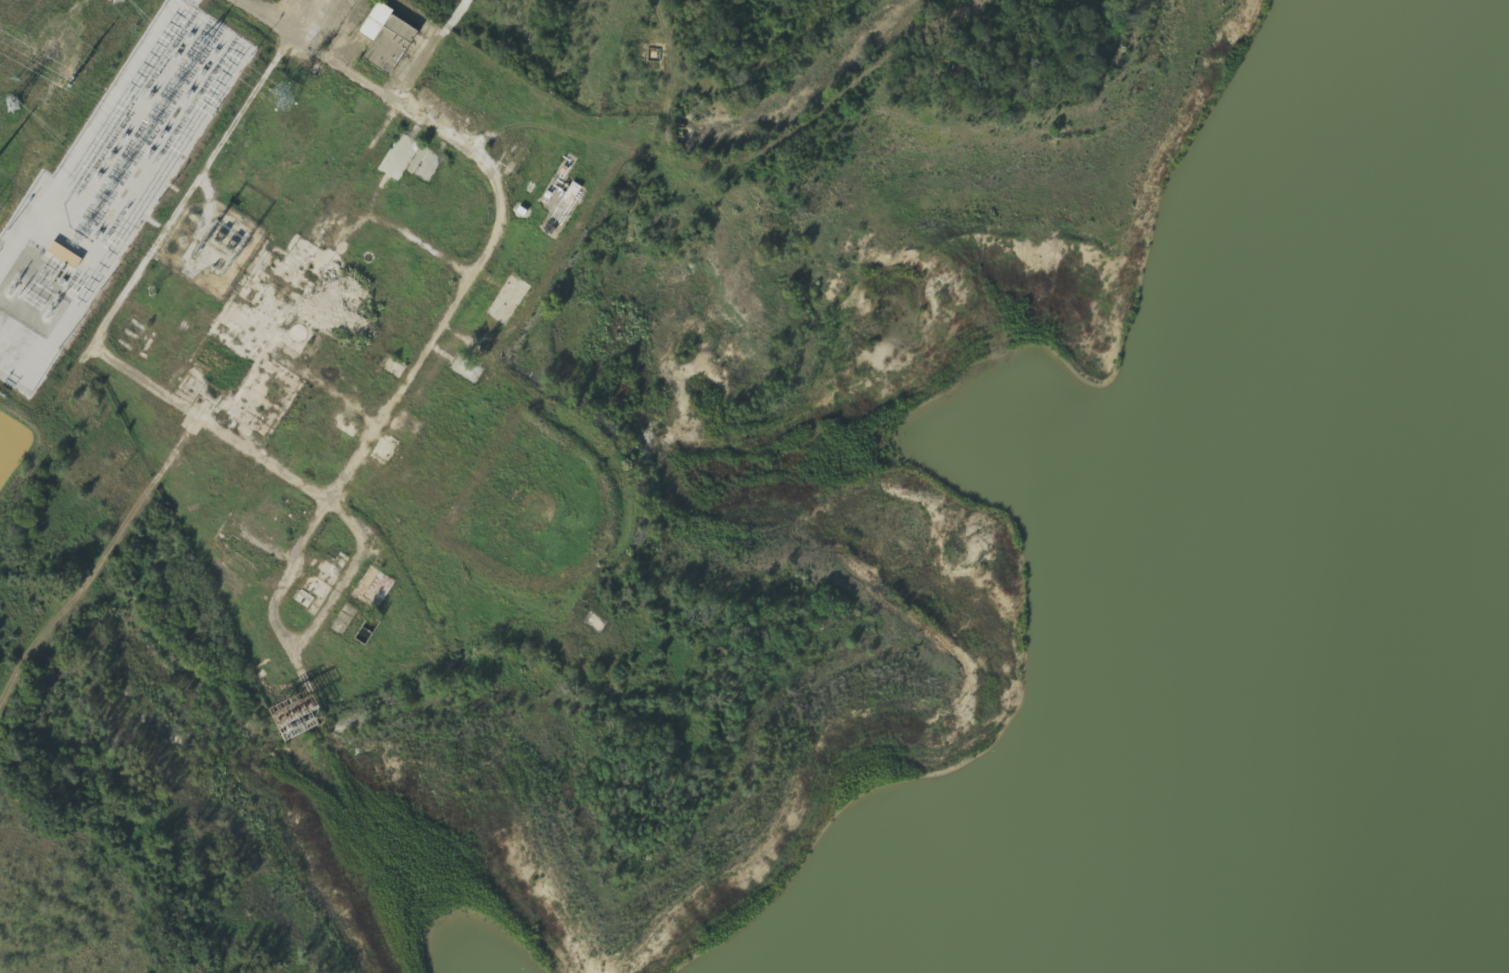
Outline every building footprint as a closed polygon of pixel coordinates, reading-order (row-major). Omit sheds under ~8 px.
[(78,268),(84,258),(55,242),(49,253),(78,268)]
